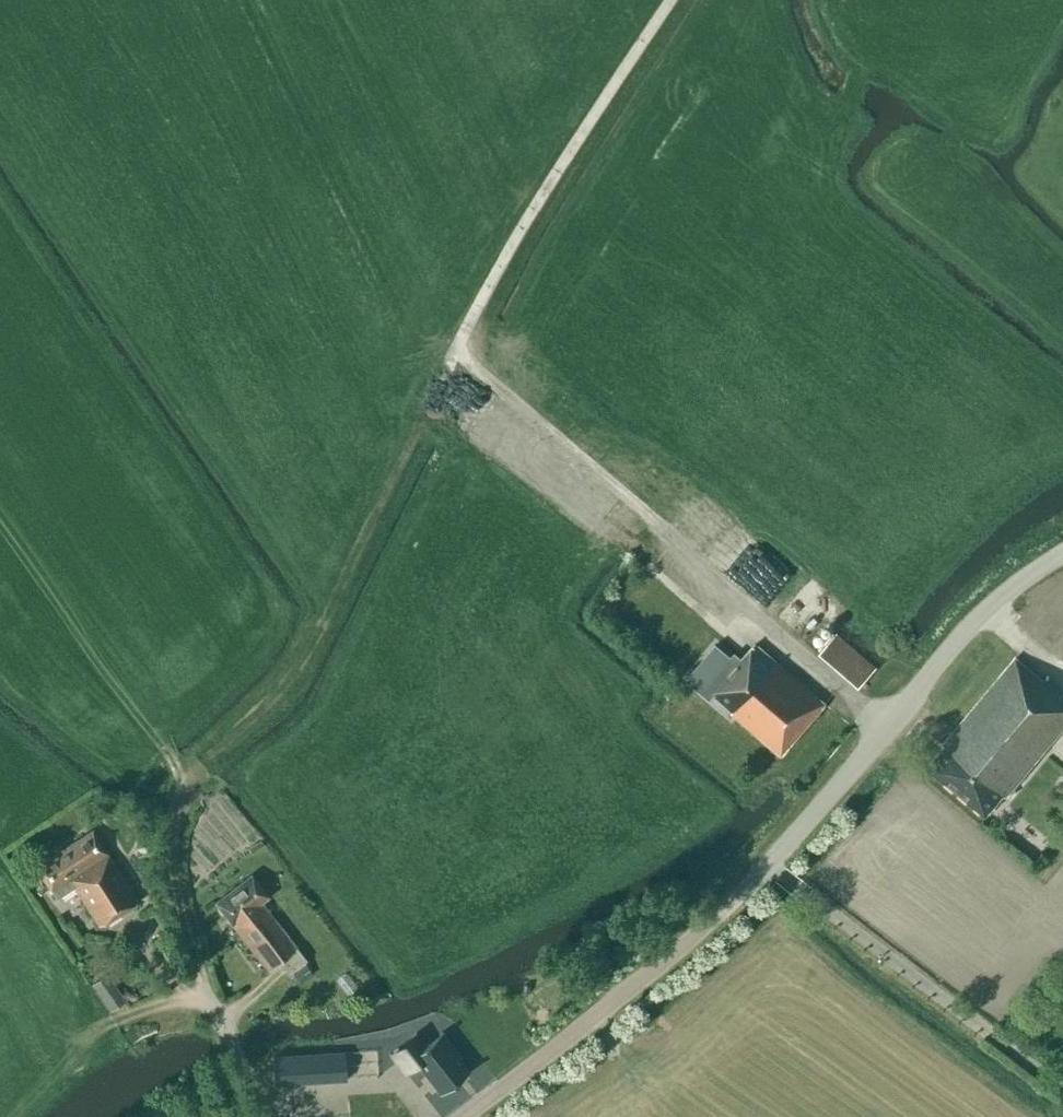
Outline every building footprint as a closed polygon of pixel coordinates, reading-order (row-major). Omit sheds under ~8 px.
[(686,665),(708,683),(740,647),(718,628),(686,665)] [(818,654),(851,682),(858,688),(876,667),(836,632),(818,654)] [(713,693),(733,710),(731,712),(781,755),(825,704),(755,644),(713,693)] [(986,815),(1003,794),(1005,796),(1062,728),(1062,702),(1058,698),(1061,696),(1015,658),(943,744),(945,746),(928,767),(986,815)] [(92,830),(35,867),(55,899),(74,887),(99,926),(138,901),(92,830)] [(269,970),(279,962),(289,974),(306,960),(261,902),(268,896),(251,874),(214,903),(269,970)] [(107,973),(92,983),(110,1011),(125,1000),(107,973)] [(406,1030),(380,1051),(403,1079),(414,1070),(438,1099),(466,1077),(450,1058),(453,1056),(437,1036),(421,1049),(406,1030)] [(343,1051),(303,1054),(305,1081),(345,1079),(343,1051)]
